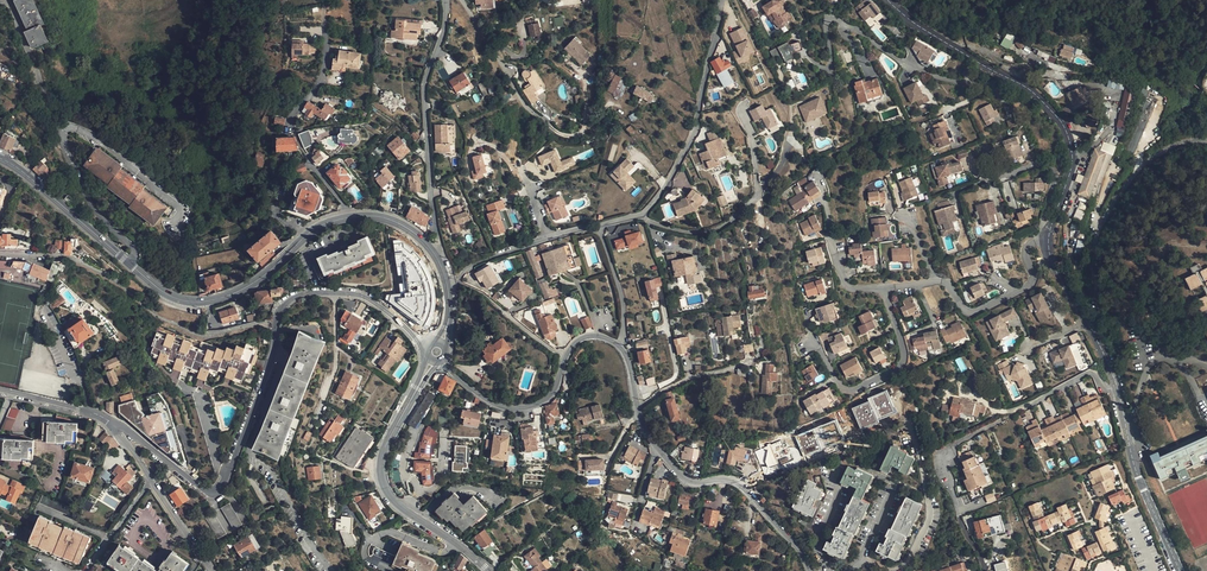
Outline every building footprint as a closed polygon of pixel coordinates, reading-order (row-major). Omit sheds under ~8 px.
[(13,0),(27,30),(24,32),(31,48),(46,41),(39,25),(43,23),(32,0),(14,0),(13,0)] [(783,0),(771,0),(763,5),(766,8),(768,13),(772,11),(776,17),(774,18),(777,24),(785,19),(785,20),(791,16),(788,10),(786,11),(782,5),(783,0)] [(869,2),(861,6),(870,20),(877,16),(879,19),(885,16),(878,4),(872,7),(869,2)] [(879,3),(878,4),(885,16),(879,19),(881,23),(888,18),(879,3)] [(772,11),(768,13),(772,19),(774,18),(776,17),(772,11)] [(531,17),(522,19),(524,24),(525,24),(528,35),(538,32),(535,20),(532,21),(532,20),(531,17)] [(554,17),(555,27),(563,26),(562,17),(554,17)] [(406,26),(406,22),(406,21),(396,20),(395,31),(392,31),(391,37),(416,39),(417,34),(420,34),(421,27),(406,26)] [(744,27),(729,33),(736,50),(733,52),(738,64),(745,61),(744,57),(754,53),(744,27)] [(1000,45),(1008,49),(1015,37),(1007,33),(1000,45)] [(559,52),(578,66),(586,56),(574,46),(576,44),(569,39),(559,52)] [(792,39),(772,51),(776,60),(784,56),(788,61),(790,60),(794,58),(795,57),(794,54),(794,53),(804,48),(800,39),(794,43),(792,39)] [(1019,40),(1015,43),(1020,49),(1023,46),(1019,40)] [(917,41),(913,48),(922,63),(928,67),(931,62),(929,61),(934,52),(932,50),(917,41)] [(298,44),(291,44),(291,57),(295,57),(307,57),(307,56),(313,56),(313,47),(302,47),(298,47),(298,44)] [(335,50),(333,64),(341,66),(358,68),(360,54),(335,50)] [(1073,53),(1063,50),(1062,50),(1061,55),(1071,58),(1073,53)] [(719,57),(710,62),(717,73),(730,66),(728,60),(725,61),(723,59),(721,60),(719,57)] [(567,63),(560,58),(557,62),(564,67),(567,63)] [(843,61),(838,63),(840,66),(841,66),(846,77),(850,75),(846,64),(844,64),(843,61)] [(530,104),(537,99),(535,96),(532,92),(540,86),(541,84),(532,72),(531,71),(530,70),(528,70),(528,71),(526,71),(525,70),(524,70),(522,70),(520,71),(519,73),(519,75),(519,76),(520,78),(521,78),(523,78),(524,78),(526,80),(528,83),(529,84),(525,88),(521,90),(530,104)] [(449,81),(455,91),(457,93),(459,92),(461,95),(471,89),(469,85),(471,84),(463,72),(449,81)] [(621,77),(610,72),(606,80),(611,82),(607,91),(613,94),(621,77)] [(794,79),(787,83),(791,91),(792,91),(796,89),(798,87),(796,83),(794,79)] [(862,83),(861,80),(855,82),(856,85),(855,86),(860,103),(868,101),(867,99),(882,94),(878,79),(865,83),(862,83)] [(915,80),(904,87),(911,101),(916,99),(919,104),(927,100),(923,94),(915,80)] [(655,95),(637,85),(633,93),(651,103),(655,95)] [(542,90),(540,86),(532,92),(535,96),(542,90)] [(301,89),(293,87),(290,95),(301,97),(302,93),(301,92),(301,89)] [(1091,101),(1102,104),(1102,90),(1088,91),(1086,87),(1081,88),(1081,87),(1067,94),(1073,106),(1090,98),(1091,101)] [(1118,119),(1128,122),(1134,93),(1125,91),(1118,119)] [(1138,101),(1140,111),(1152,109),(1150,101),(1147,101),(1145,93),(1142,94),(1144,100),(1138,101)] [(882,96),(882,94),(867,99),(868,101),(868,102),(880,99),(882,98),(882,96)] [(817,100),(802,107),(808,117),(814,115),(817,118),(823,116),(830,113),(823,98),(817,100)] [(541,104),(537,99),(530,104),(534,109),(541,104)] [(334,109),(326,103),(321,110),(309,101),(305,107),(309,109),(306,114),(310,117),(314,113),(324,120),(328,115),(329,113),(331,114),(334,109)] [(987,125),(995,121),(993,117),(996,116),(994,111),(990,103),(979,109),(987,125)] [(754,109),(750,111),(755,120),(759,118),(763,117),(769,128),(778,123),(770,108),(765,110),(762,104),(758,107),(754,109)] [(1070,106),(1063,110),(1067,116),(1073,112),(1070,106)] [(285,119),(275,117),(274,123),(284,125),(285,119)] [(1092,118),(1085,122),(1088,128),(1095,124),(1094,122),(1096,121),(1096,120),(1096,119),(1095,119),(1094,119),(1092,119),(1092,118)] [(943,132),(946,131),(948,130),(945,121),(934,125),(936,131),(930,134),(934,144),(939,142),(940,147),(951,143),(949,138),(946,139),(943,132)] [(435,151),(450,152),(450,138),(454,138),(454,125),(435,125),(435,151)] [(635,130),(630,125),(626,129),(631,134),(635,130)] [(354,134),(353,134),(350,134),(350,129),(341,129),(341,133),(340,133),(339,134),(338,135),(338,136),(338,137),(339,138),(339,142),(342,142),(342,143),(352,143),(354,143),(355,141),(356,140),(356,138),(356,137),(355,135),(354,134)] [(308,130),(299,134),(305,148),(310,145),(311,144),(312,143),(312,141),(308,130)] [(410,136),(415,141),(420,136),(415,131),(410,136)] [(707,133),(709,141),(719,138),(713,131),(707,133)] [(11,152),(13,146),(16,139),(17,138),(4,133),(0,143),(0,147),(11,152)] [(1023,155),(1018,142),(1016,136),(1003,141),(1010,160),(1023,155)] [(295,137),(276,138),(277,151),(297,150),(295,137)] [(404,144),(401,140),(397,137),(388,145),(400,159),(410,150),(404,144)] [(719,138),(709,141),(705,143),(708,150),(699,154),(703,162),(706,161),(709,169),(720,164),(721,164),(720,161),(719,158),(726,155),(720,137),(719,138)] [(1128,150),(1134,152),(1138,139),(1132,137),(1128,150)] [(614,161),(616,145),(606,144),(604,159),(614,161)] [(423,151),(417,145),(412,149),(420,154),(423,151)] [(100,147),(86,166),(109,184),(108,186),(131,204),(130,206),(154,224),(162,214),(163,215),(164,214),(169,217),(174,209),(144,187),(146,184),(122,167),(124,164),(100,147)] [(313,152),(312,158),(316,163),(324,158),(320,153),(321,152),(319,149),(315,147),(313,152)] [(550,163),(555,174),(576,165),(572,157),(561,161),(556,149),(537,156),(541,167),(550,163)] [(1095,149),(1085,177),(1095,180),(1105,153),(1095,149)] [(258,151),(255,158),(256,158),(255,164),(262,167),(265,160),(263,159),(265,153),(258,151)] [(1097,187),(1093,196),(1096,197),(1101,184),(1102,185),(1114,156),(1105,153),(1095,180),(1097,187)] [(486,172),(482,155),(473,157),(476,170),(472,171),(474,180),(479,178),(477,174),(482,173),(486,172)] [(635,167),(628,159),(619,168),(621,170),(619,172),(617,170),(611,175),(623,187),(629,181),(626,178),(629,175),(628,174),(635,167)] [(33,169),(43,179),(49,173),(45,170),(48,166),(41,160),(33,169)] [(939,177),(938,178),(940,186),(949,183),(946,175),(963,170),(960,161),(953,164),(952,162),(948,164),(942,165),(936,167),(939,177)] [(296,175),(306,170),(303,163),(294,167),(296,175)] [(339,188),(341,187),(345,183),(345,182),(350,178),(347,174),(348,171),(345,168),(342,167),(339,164),(329,172),(332,177),(331,178),(339,188)] [(383,173),(376,179),(382,187),(387,183),(394,176),(386,167),(381,171),(383,173)] [(341,187),(342,188),(354,179),(348,171),(347,174),(350,178),(345,182),(345,183),(341,187)] [(419,171),(412,172),(412,175),(410,175),(410,182),(408,183),(408,187),(410,187),(410,190),(414,190),(414,192),(421,192),(419,171)] [(635,181),(629,175),(626,178),(629,181),(623,187),(626,190),(635,181)] [(804,177),(797,183),(801,187),(808,181),(804,177)] [(900,182),(904,192),(907,200),(919,195),(915,186),(911,177),(900,182)] [(1079,194),(1089,198),(1092,200),(1093,196),(1097,187),(1095,180),(1085,177),(1079,194)] [(1036,178),(1036,182),(1037,189),(1041,188),(1041,190),(1044,190),(1046,178),(1036,178)] [(307,180),(302,180),(295,191),(298,193),(292,203),(294,205),(293,207),(302,212),(305,207),(310,210),(315,202),(316,203),(321,194),(315,190),(317,186),(313,182),(307,180)] [(801,189),(802,191),(805,195),(809,193),(811,196),(820,190),(814,181),(801,189)] [(1036,191),(1037,189),(1036,182),(1025,182),(1025,191),(1036,191)] [(692,189),(688,194),(686,198),(681,200),(681,201),(673,204),(678,216),(695,210),(704,198),(692,189)] [(735,191),(724,195),(727,205),(739,201),(735,191)] [(805,195),(802,191),(789,200),(796,211),(813,199),(811,196),(809,193),(805,195)] [(880,194),(879,191),(869,192),(870,201),(880,200),(880,203),(887,202),(886,193),(880,194)] [(68,195),(64,199),(70,205),(74,200),(68,195)] [(724,195),(717,197),(720,207),(727,205),(724,195)] [(562,206),(558,196),(548,200),(549,203),(545,204),(547,210),(551,208),(556,220),(566,216),(562,206)] [(505,207),(502,199),(486,205),(489,212),(487,213),(495,235),(504,231),(499,220),(502,220),(498,210),(497,207),(498,207),(500,209),(505,207)] [(955,228),(956,232),(960,230),(955,214),(954,214),(953,211),(956,210),(954,204),(950,205),(948,200),(937,204),(939,210),(935,211),(939,225),(943,223),(945,230),(955,228)] [(994,214),(997,213),(994,201),(976,205),(978,211),(980,210),(984,225),(991,223),(996,222),(994,214)] [(1079,202),(1074,217),(1081,220),(1086,204),(1079,202)] [(424,213),(411,207),(407,217),(425,226),(429,218),(424,215),(424,213)] [(447,210),(450,219),(458,216),(455,208),(447,210)] [(1018,213),(1020,220),(1022,225),(1027,224),(1026,220),(1029,219),(1032,218),(1031,215),(1029,209),(1018,213)] [(450,219),(449,219),(452,227),(458,224),(470,220),(468,213),(458,216),(450,219)] [(815,230),(820,228),(819,226),(821,226),(815,214),(808,217),(809,219),(800,224),(805,235),(815,230)] [(876,231),(874,232),(873,232),(874,237),(886,236),(885,230),(887,230),(889,230),(888,223),(887,223),(886,217),(872,218),(873,225),(874,225),(875,225),(876,231)] [(1013,222),(1015,229),(1022,226),(1022,225),(1020,220),(1013,222)] [(458,224),(452,227),(454,235),(461,232),(458,224)] [(258,262),(271,250),(280,243),(271,231),(248,250),(258,262)] [(631,232),(625,234),(627,239),(615,243),(618,251),(629,247),(629,248),(643,243),(640,232),(632,235),(631,232)] [(0,245),(1,246),(2,247),(3,247),(4,247),(5,246),(6,245),(18,245),(18,239),(11,239),(11,234),(3,233),(3,236),(0,236),(0,245)] [(349,248),(342,251),(328,257),(326,254),(318,257),(330,284),(378,263),(367,236),(358,240),(359,243),(349,248)] [(63,237),(64,241),(65,241),(65,247),(66,248),(65,252),(72,253),(72,252),(71,252),(72,246),(76,247),(77,239),(63,237)] [(65,241),(64,241),(56,240),(55,248),(65,249),(65,247),(65,241)] [(1075,252),(1082,253),(1084,242),(1078,240),(1075,252)] [(855,257),(863,256),(862,250),(861,243),(849,244),(850,254),(854,254),(855,257)] [(550,275),(552,275),(560,272),(577,266),(569,244),(543,253),(550,275)] [(1005,259),(1005,261),(1006,262),(1014,259),(1010,245),(994,251),(994,252),(988,254),(991,262),(997,260),(997,261),(1001,260),(1005,259)] [(893,261),(912,260),(911,247),(892,249),(893,261)] [(810,263),(813,262),(816,261),(817,265),(824,263),(820,248),(807,251),(810,263)] [(409,249),(397,249),(397,254),(396,255),(396,269),(396,274),(409,274),(409,268),(409,262),(410,261),(411,260),(412,258),(411,256),(410,255),(409,254),(409,249)] [(532,249),(526,251),(537,277),(543,275),(532,249)] [(866,249),(862,250),(863,256),(864,263),(868,263),(868,265),(876,264),(874,250),(867,251),(866,249)] [(263,268),(276,256),(271,250),(258,262),(263,268)] [(675,276),(696,272),(697,271),(693,255),(678,259),(676,253),(671,254),(672,260),(675,276)] [(978,268),(975,257),(959,262),(963,273),(978,268)] [(0,261),(0,269),(29,270),(29,261),(0,261)] [(54,282),(60,267),(58,267),(58,265),(53,263),(50,270),(34,264),(31,271),(36,274),(35,276),(46,281),(47,279),(54,282)] [(1206,285),(1206,267),(1202,270),(1199,264),(1191,268),(1194,274),(1185,278),(1191,289),(1202,284),(1196,273),(1200,271),(1206,285)] [(487,287),(502,279),(498,272),(496,274),(490,265),(475,273),(480,281),(483,280),(487,287)] [(1200,271),(1196,273),(1202,284),(1206,294),(1206,285),(1200,271)] [(218,293),(223,290),(219,274),(211,277),(205,279),(208,290),(214,288),(215,293),(218,293)] [(519,278),(510,288),(518,295),(519,294),(520,296),(518,298),(522,301),(533,290),(519,278)] [(503,281),(502,279),(487,287),(489,290),(503,281)] [(820,291),(821,294),(827,292),(823,279),(804,284),(807,294),(820,291)] [(539,284),(546,299),(552,297),(546,281),(539,284)] [(665,290),(663,283),(656,284),(657,292),(665,290)] [(970,287),(972,291),(968,293),(972,301),(976,299),(976,298),(985,294),(979,283),(970,287)] [(656,284),(647,286),(652,306),(660,304),(657,292),(656,284)] [(766,298),(765,294),(764,288),(759,289),(759,286),(750,287),(750,291),(749,291),(750,300),(766,298)] [(270,290),(271,296),(281,295),(281,294),(288,293),(287,288),(270,290)] [(509,290),(518,298),(520,296),(519,294),(518,295),(510,288),(509,290)] [(417,293),(406,289),(404,296),(400,295),(392,292),(389,302),(399,305),(399,304),(402,305),(402,306),(400,312),(408,315),(410,314),(411,314),(411,313),(412,312),(417,293)] [(271,296),(270,290),(257,292),(257,293),(255,293),(257,306),(264,305),(264,309),(269,308),(268,304),(272,303),(271,296)] [(494,300),(495,301),(500,295),(497,292),(492,298),(494,300)] [(1046,294),(1030,301),(1034,310),(1041,307),(1043,312),(1048,322),(1057,318),(1046,294)] [(64,300),(60,295),(51,302),(54,307),(64,300)] [(1196,300),(1201,311),(1206,309),(1206,295),(1196,300)] [(905,306),(901,307),(905,317),(913,314),(914,317),(920,314),(912,296),(902,300),(905,306)] [(553,298),(546,301),(543,302),(545,306),(555,302),(556,301),(554,298),(553,298)] [(1103,305),(1104,311),(1120,307),(1119,302),(1103,305)] [(830,315),(834,314),(832,309),(835,308),(833,303),(817,309),(821,322),(826,320),(826,322),(831,320),(830,315)] [(235,307),(223,311),(224,314),(220,315),(222,324),(239,319),(235,307)] [(998,329),(1002,338),(1012,334),(1006,322),(1021,315),(1017,308),(989,321),(994,330),(998,329)] [(553,331),(556,330),(558,329),(552,314),(546,316),(543,317),(542,314),(540,309),(535,311),(545,335),(547,337),(549,338),(552,338),(554,337),(555,336),(553,331)] [(871,321),(872,320),(874,320),(870,311),(859,316),(863,324),(859,326),(862,334),(868,332),(867,331),(866,329),(868,328),(869,330),(874,328),(871,321)] [(353,338),(360,326),(358,325),(360,321),(361,319),(355,316),(355,317),(351,315),(345,325),(350,328),(347,335),(353,338)] [(723,319),(716,320),(718,336),(731,334),(731,331),(734,330),(734,326),(741,326),(740,315),(723,317),(723,319)] [(62,326),(66,331),(83,318),(81,316),(75,319),(71,322),(70,319),(68,321),(68,322),(62,326)] [(586,329),(592,325),(589,317),(582,320),(586,329)] [(75,347),(79,344),(79,343),(94,332),(83,318),(66,331),(66,332),(75,347)] [(961,323),(953,327),(946,330),(944,329),(941,330),(946,342),(957,337),(965,333),(961,323)] [(932,329),(933,330),(933,331),(930,332),(923,333),(924,336),(926,347),(933,345),(934,349),(941,347),(937,328),(932,329)] [(998,329),(994,330),(998,340),(1002,338),(998,329)] [(1077,332),(1069,336),(1072,343),(1080,339),(1077,332)] [(160,354),(168,357),(175,360),(183,362),(191,365),(199,368),(207,371),(208,369),(210,365),(218,368),(219,366),(227,368),(234,371),(235,371),(233,376),(241,379),(244,372),(245,366),(249,368),(251,363),(253,363),(256,355),(254,354),(256,350),(256,349),(251,348),(250,349),(242,346),(242,347),(241,351),(233,348),(232,349),(231,352),(223,349),(223,350),(222,353),(214,351),(213,352),(212,355),(204,352),(203,354),(196,351),(188,349),(188,347),(181,344),(181,341),(157,333),(153,344),(154,345),(152,351),(160,354)] [(842,347),(847,344),(842,333),(835,337),(835,336),(828,339),(835,354),(843,350),(842,347)] [(276,453),(320,343),(302,336),(258,446),(276,453)] [(691,344),(690,336),(675,339),(679,354),(687,352),(686,345),(691,344)] [(915,349),(919,348),(921,348),(922,350),(927,349),(926,347),(924,336),(913,339),(915,349)] [(387,372),(396,360),(405,348),(401,345),(403,341),(398,337),(392,345),(390,348),(387,347),(390,343),(391,341),(386,337),(379,347),(382,349),(387,353),(389,355),(384,362),(382,360),(381,359),(378,364),(382,367),(381,368),(387,372)] [(504,354),(509,350),(505,345),(508,343),(511,347),(514,345),(509,340),(507,342),(503,337),(493,344),(490,347),(488,345),(483,349),(486,353),(484,355),(489,362),(491,360),(493,362),(504,354)] [(1050,351),(1054,361),(1063,356),(1067,365),(1077,361),(1070,342),(1065,344),(1050,351)] [(574,353),(572,356),(577,359),(574,362),(578,364),(586,352),(580,347),(575,354),(574,353)] [(887,361),(885,357),(880,347),(870,352),(875,362),(878,360),(880,364),(887,361)] [(396,360),(397,361),(398,362),(407,350),(405,348),(396,360)] [(649,349),(639,351),(641,363),(651,361),(649,349)] [(166,362),(166,361),(168,357),(160,354),(157,360),(165,363),(166,362)] [(1022,374),(1025,383),(1034,379),(1028,363),(1027,364),(1019,356),(1015,358),(1013,354),(1002,358),(1009,372),(1014,369),(1022,374)] [(103,362),(106,368),(107,372),(108,375),(112,385),(120,382),(117,376),(114,367),(121,364),(123,363),(119,356),(103,362)] [(846,377),(854,373),(853,371),(862,367),(857,357),(840,365),(846,377)] [(180,369),(182,366),(183,362),(175,360),(174,363),(173,366),(180,369)] [(388,373),(397,361),(396,360),(387,372),(388,373)] [(762,391),(766,391),(766,385),(771,385),(771,378),(775,377),(775,369),(771,369),(770,360),(763,361),(763,372),(764,374),(761,375),(762,391)] [(819,375),(812,365),(807,368),(802,371),(808,382),(819,375)] [(205,378),(207,371),(199,368),(197,372),(196,375),(205,378)] [(232,378),(233,376),(235,371),(234,371),(227,368),(225,371),(224,375),(232,378)] [(1014,369),(1009,372),(1011,375),(1014,374),(1019,376),(1022,384),(1025,383),(1022,374),(1014,369)] [(360,378),(346,372),(342,381),(336,392),(350,399),(360,378)] [(456,382),(446,377),(439,389),(450,394),(456,382)] [(646,378),(647,385),(655,384),(654,377),(646,378)] [(1077,385),(1072,387),(1076,397),(1081,396),(1077,385)] [(826,393),(825,392),(817,396),(816,396),(803,403),(811,415),(824,408),(825,409),(837,402),(830,390),(826,393)] [(673,397),(672,391),(666,393),(668,399),(667,399),(673,421),(681,418),(677,406),(679,405),(678,403),(677,403),(675,397),(673,397)] [(852,407),(859,428),(896,415),(887,391),(867,398),(868,402),(852,407)] [(435,396),(429,392),(409,423),(415,427),(435,396)] [(121,402),(133,398),(131,393),(119,396),(121,402)] [(1085,397),(1094,417),(1105,412),(1099,397),(1091,400),(1090,398),(1089,395),(1085,397)] [(1094,417),(1085,397),(1081,399),(1083,404),(1082,405),(1076,407),(1078,413),(1083,422),(1094,417)] [(954,398),(951,406),(943,404),(941,413),(963,419),(967,416),(972,417),(973,415),(978,416),(981,405),(954,398)] [(551,403),(551,404),(551,405),(546,406),(545,406),(547,413),(546,414),(546,416),(546,417),(546,425),(554,423),(553,416),(559,414),(559,413),(558,410),(560,409),(560,407),(558,408),(556,399),(555,400),(551,403)] [(603,416),(600,405),(579,410),(579,411),(580,414),(577,415),(578,421),(582,420),(583,422),(586,421),(603,416)] [(19,410),(10,408),(2,428),(10,430),(19,410)] [(621,408),(616,410),(620,420),(625,418),(621,408)] [(150,409),(143,411),(145,418),(152,416),(150,409)] [(479,426),(481,414),(470,412),(467,411),(463,410),(461,417),(465,418),(464,423),(479,426)] [(154,423),(152,416),(145,418),(143,411),(133,414),(134,418),(137,417),(138,420),(140,427),(154,423)] [(1094,417),(1096,420),(1107,415),(1105,412),(1094,417)] [(1063,418),(1069,432),(1074,430),(1075,432),(1081,429),(1079,424),(1083,422),(1078,413),(1070,416),(1069,415),(1063,418)] [(344,420),(338,416),(335,421),(331,419),(320,435),(325,438),(330,441),(336,433),(335,432),(340,424),(344,420)] [(1096,420),(1094,417),(1083,422),(1084,425),(1096,420)] [(1058,438),(1052,423),(1049,418),(1045,420),(1047,425),(1040,428),(1046,440),(1047,443),(1052,440),(1058,438)] [(1058,438),(1059,439),(1065,436),(1064,435),(1069,432),(1063,418),(1056,421),(1052,423),(1058,438)] [(1040,428),(1036,419),(1032,421),(1035,426),(1033,427),(1027,430),(1034,445),(1039,443),(1040,443),(1046,440),(1040,428)] [(77,441),(78,422),(74,422),(44,421),(43,440),(77,441)] [(795,435),(802,455),(821,449),(816,434),(822,432),(823,436),(839,430),(835,421),(795,435)] [(343,426),(340,424),(335,432),(336,433),(338,434),(343,426)] [(373,438),(357,427),(336,458),(342,462),(342,461),(352,468),(373,438)] [(533,427),(528,427),(521,429),(522,438),(524,437),(526,453),(531,452),(531,450),(538,449),(537,444),(538,443),(537,437),(536,435),(534,435),(534,431),(533,427)] [(436,454),(436,429),(422,429),(422,452),(414,452),(414,458),(430,459),(430,454),(436,454)] [(171,430),(165,432),(169,443),(162,446),(164,451),(177,447),(171,430)] [(313,434),(308,431),(304,438),(308,441),(313,434)] [(112,436),(106,432),(99,439),(105,444),(108,441),(112,436)] [(114,436),(112,436),(108,441),(113,449),(120,445),(114,436)] [(495,436),(491,457),(506,459),(507,450),(509,438),(495,436)] [(1160,457),(1158,453),(1150,456),(1161,480),(1201,462),(1202,464),(1206,461),(1206,436),(1192,443),(1193,445),(1161,459),(1160,457)] [(34,440),(27,439),(0,438),(0,457),(33,459),(34,440)] [(1192,443),(1160,457),(1161,459),(1193,445),(1192,443)] [(455,445),(453,471),(468,472),(470,446),(455,445)] [(889,473),(892,467),(893,465),(900,468),(899,470),(907,474),(915,458),(907,454),(908,453),(892,445),(881,469),(889,473)] [(634,461),(633,464),(638,466),(640,462),(642,459),(643,460),(646,455),(630,446),(626,454),(625,457),(634,461)] [(693,457),(698,458),(700,449),(686,447),(685,451),(683,451),(682,458),(693,460),(693,457)] [(728,462),(734,464),(735,458),(749,461),(752,451),(737,447),(736,450),(731,449),(728,462)] [(721,450),(719,462),(726,462),(727,451),(721,450)] [(975,456),(977,455),(975,453),(973,450),(958,457),(962,467),(966,474),(968,479),(966,480),(965,480),(969,491),(988,482),(985,475),(980,464),(978,465),(975,456)] [(632,464),(633,464),(634,461),(625,457),(626,454),(623,452),(620,458),(632,464)] [(603,460),(585,461),(586,470),(604,469),(603,460)] [(413,473),(422,473),(422,485),(433,485),(433,461),(413,461),(413,473)] [(585,461),(578,462),(579,471),(586,470),(585,461)] [(95,467),(76,462),(71,476),(90,482),(95,467)] [(1162,482),(1202,464),(1201,462),(1161,480),(1162,482)] [(118,464),(114,469),(115,471),(113,474),(116,476),(112,480),(127,494),(134,487),(128,482),(133,477),(132,476),(136,472),(127,465),(125,467),(127,469),(126,470),(118,464)] [(1110,478),(1114,477),(1111,471),(1108,465),(1090,472),(1093,479),(1096,485),(1093,486),(1098,496),(1115,489),(1110,478)] [(321,479),(319,466),(307,468),(309,480),(321,479)] [(845,513),(866,511),(870,503),(862,499),(873,475),(858,468),(857,470),(849,466),(841,482),(849,486),(850,484),(858,487),(857,489),(845,513)] [(107,470),(101,475),(107,482),(113,477),(107,470)] [(15,483),(8,480),(8,481),(0,478),(0,493),(2,488),(1,488),(2,485),(12,489),(15,483)] [(817,498),(818,499),(822,491),(814,487),(816,483),(808,479),(803,491),(800,491),(793,506),(813,516),(817,508),(815,507),(813,506),(817,498)] [(651,482),(649,492),(659,495),(658,498),(665,499),(669,481),(663,480),(662,482),(662,485),(658,484),(651,482)] [(989,484),(988,482),(969,491),(970,493),(989,484)] [(169,497),(176,507),(188,499),(180,487),(168,496),(169,497)] [(1112,505),(1122,500),(1127,498),(1126,496),(1123,490),(1109,497),(1112,505)] [(664,501),(665,499),(658,498),(659,495),(649,492),(646,492),(645,497),(664,501)] [(988,504),(996,500),(993,492),(985,496),(988,504)] [(697,497),(681,494),(679,503),(695,506),(697,497)] [(77,519),(80,513),(74,510),(75,508),(43,495),(40,503),(77,519)] [(457,499),(453,495),(448,500),(443,504),(437,509),(444,517),(448,520),(449,519),(451,517),(458,525),(463,530),(470,524),(484,510),(472,497),(463,505),(457,499)] [(1129,495),(1126,496),(1127,498),(1122,500),(1123,503),(1131,500),(1129,495)] [(371,496),(359,503),(369,520),(376,516),(375,514),(380,510),(371,496)] [(484,510),(486,509),(474,496),(472,497),(484,510)] [(84,508),(90,511),(93,504),(87,501),(84,508)] [(914,501),(903,504),(892,528),(890,528),(886,536),(888,537),(884,544),(882,543),(880,543),(876,550),(896,560),(904,544),(902,543),(905,536),(906,535),(908,536),(923,505),(914,501)] [(608,516),(615,519),(624,522),(628,510),(617,506),(618,503),(612,502),(608,516)] [(234,529),(242,524),(230,503),(222,507),(234,529)] [(1037,531),(1042,529),(1048,526),(1062,520),(1063,523),(1065,522),(1067,527),(1076,523),(1073,518),(1072,519),(1066,504),(1057,508),(1058,512),(1044,518),(1037,503),(1029,506),(1035,521),(1033,522),(1037,531)] [(1106,516),(1108,511),(1110,507),(1101,503),(1095,518),(1100,520),(1104,521),(1106,516)] [(666,511),(656,508),(654,512),(653,514),(651,513),(644,510),(640,522),(650,526),(651,524),(661,527),(666,511)] [(443,519),(444,517),(437,509),(435,511),(443,519)] [(487,510),(486,509),(484,510),(470,524),(471,525),(487,510)] [(720,511),(707,509),(704,523),(717,525),(720,511)] [(866,511),(845,513),(839,527),(837,526),(833,534),(835,535),(832,543),(830,542),(828,541),(824,549),(843,559),(851,543),(849,542),(853,535),(853,534),(855,535),(866,511)] [(218,538),(226,534),(214,513),(206,517),(218,538)] [(49,522),(50,520),(40,516),(27,545),(78,566),(91,536),(75,530),(74,532),(70,530),(68,532),(63,530),(64,529),(49,522)] [(350,534),(352,533),(351,532),(352,517),(341,516),(341,519),(349,519),(348,531),(349,532),(350,533),(350,534)] [(978,539),(1005,532),(1001,516),(974,522),(978,539)] [(456,527),(458,525),(451,517),(449,519),(456,527)] [(349,519),(341,519),(336,519),(336,531),(340,531),(340,532),(344,540),(344,541),(346,547),(348,546),(354,543),(350,534),(350,533),(349,532),(348,531),(349,519)] [(75,530),(50,520),(49,522),(64,529),(63,530),(68,532),(70,530),(74,532),(75,530)] [(1104,528),(1100,530),(1096,532),(1104,551),(1110,549),(1113,548),(1110,542),(1108,537),(1106,533),(1104,528)] [(490,547),(493,544),(492,542),(492,541),(484,530),(475,537),(482,548),(488,544),(490,547)] [(737,535),(734,530),(729,533),(732,539),(737,535)] [(1077,532),(1068,535),(1074,550),(1083,546),(1077,532)] [(357,544),(352,533),(350,534),(354,543),(348,546),(349,547),(357,544)] [(249,536),(234,545),(242,557),(260,546),(252,534),(249,536)] [(746,540),(745,548),(747,549),(747,552),(759,553),(761,536),(756,535),(756,541),(746,540)] [(691,543),(681,539),(677,538),(671,536),(669,543),(672,544),(670,552),(685,558),(691,543)] [(402,542),(401,545),(418,553),(420,550),(402,542)] [(545,547),(548,551),(550,550),(544,542),(540,544),(543,548),(545,547)] [(1082,549),(1086,558),(1091,555),(1096,553),(1101,551),(1097,542),(1082,549)] [(186,569),(182,565),(185,561),(172,552),(158,570),(154,567),(151,566),(152,564),(148,561),(146,563),(143,560),(135,554),(131,552),(132,550),(128,548),(127,549),(124,547),(120,544),(106,563),(118,570),(185,570),(186,569)] [(545,570),(547,570),(557,564),(551,555),(548,551),(545,547),(543,548),(540,544),(533,549),(541,562),(539,563),(545,570)] [(418,553),(401,545),(396,556),(394,562),(402,566),(408,569),(407,570),(428,570),(432,562),(417,555),(418,553)] [(390,570),(393,564),(394,562),(396,556),(376,547),(373,552),(373,554),(370,556),(372,560),(373,562),(374,564),(390,570)] [(436,560),(418,553),(417,555),(432,562),(434,563),(436,560)] [(461,554),(454,565),(456,567),(460,570),(461,570),(462,569),(467,559),(461,554)] [(1070,567),(1074,557),(1064,554),(1063,559),(1061,564),(1059,569),(1058,570),(1060,570),(1070,567)] [(993,565),(995,570),(1007,570),(1004,561),(993,565)] [(1073,566),(1071,570),(1081,570),(1083,567),(1085,562),(1073,566)]
